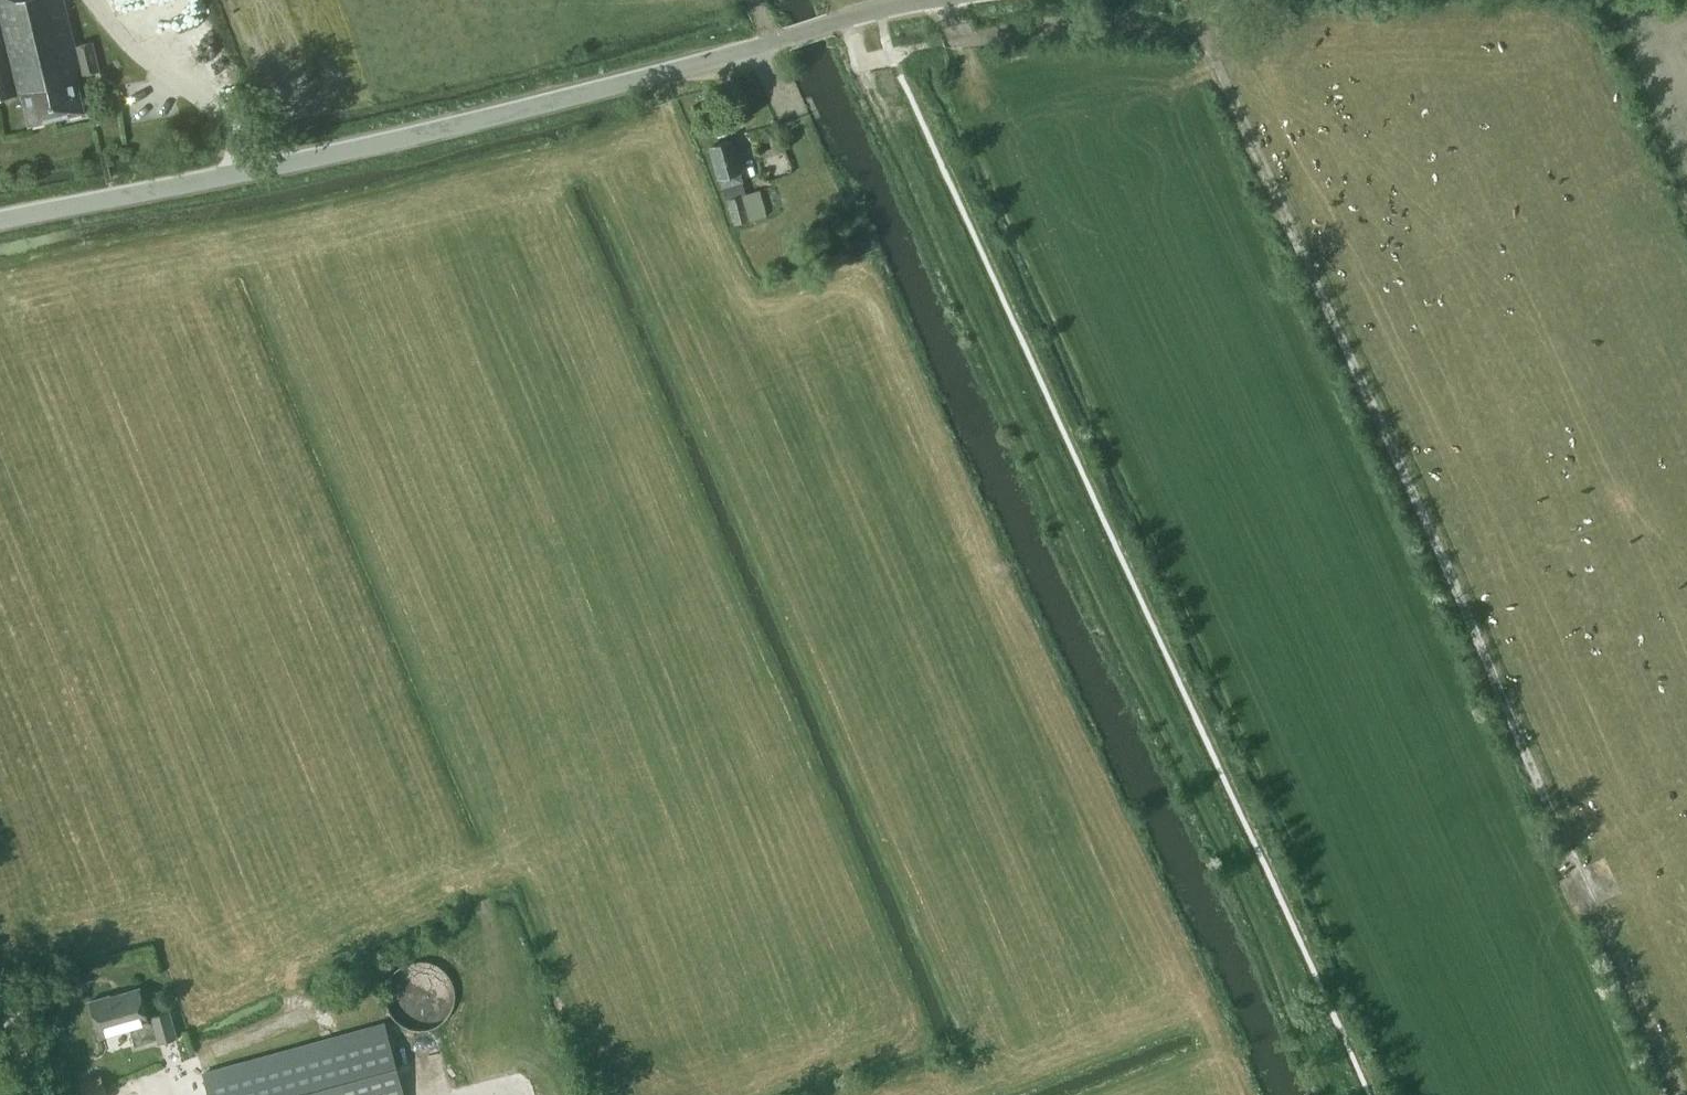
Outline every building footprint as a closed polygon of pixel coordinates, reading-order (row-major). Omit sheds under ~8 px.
[(74,45),(64,0),(0,0),(0,99),(26,91),(33,125),(83,113),(78,93),(82,92),(79,79),(82,79),(81,74),(101,70),(94,40),(74,45)] [(723,186),(744,180),(733,139),(711,145),(720,176),(723,186)] [(747,192),(744,182),(724,187),(734,224),(781,211),(774,185),(747,192)] [(161,1042),(178,1038),(170,1010),(152,1015),(154,1020),(149,1021),(140,988),(113,995),(113,994),(91,1000),(101,1036),(132,1028),(136,1045),(160,1038),(161,1042)] [(330,1038),(346,1094),(407,1094),(387,1022),(330,1038)] [(330,1038),(205,1073),(211,1094),(343,1094),(346,1094),(330,1038)]
